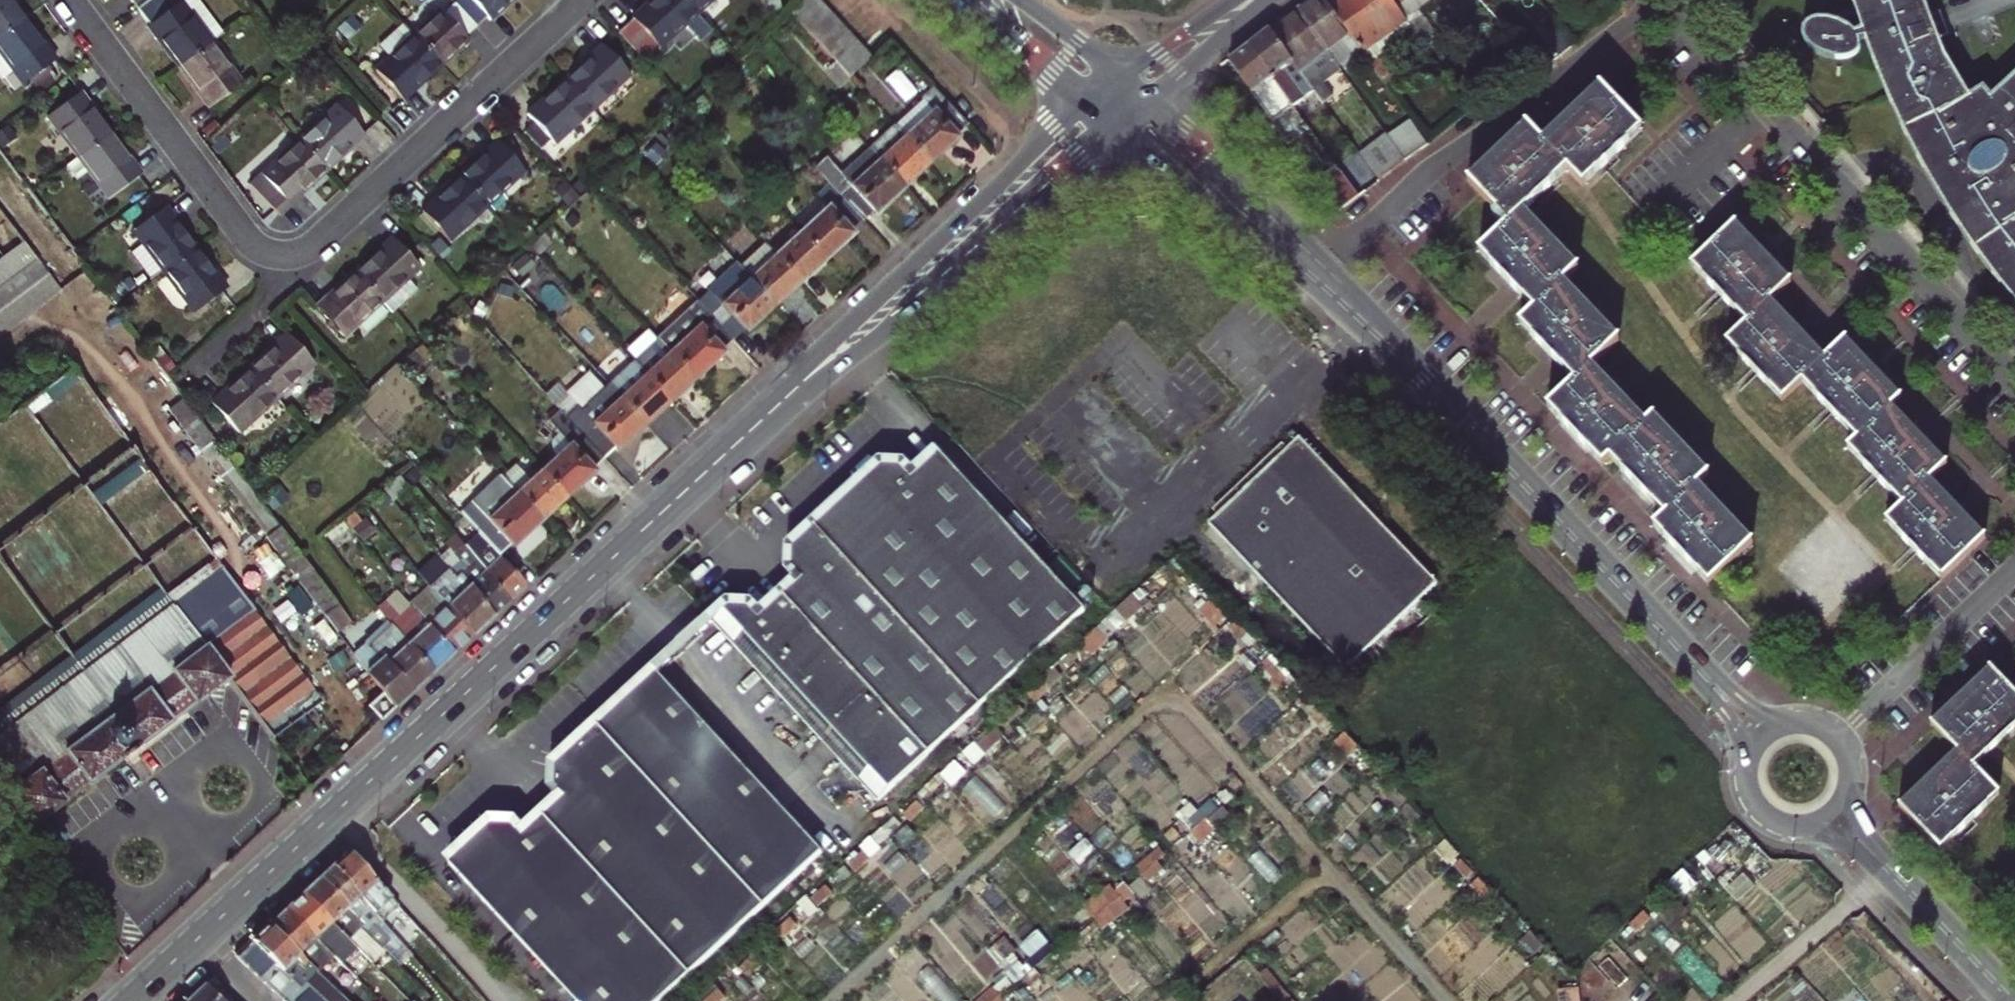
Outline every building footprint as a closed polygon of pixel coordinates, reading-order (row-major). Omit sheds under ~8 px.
[(25,18),(11,0),(0,0),(0,37),(25,18)] [(441,64),(468,40),(466,37),(477,27),(453,0),(451,0),(414,34),(441,64)] [(477,27),(487,17),(490,19),(511,0),(453,0),(477,27)] [(686,0),(650,0),(633,16),(618,30),(652,67),(666,53),(660,46),(697,12),(686,0)] [(697,12),(711,0),(686,0),(697,12)] [(808,0),(797,0),(788,8),(796,17),(808,0)] [(1296,10),(1327,53),(1341,42),(1353,59),(1361,52),(1329,6),(1324,0),(1310,0),(1296,10)] [(1410,28),(1395,5),(1391,0),(1338,0),(1329,6),(1361,52),(1381,80),(1390,73),(1381,59),(1376,62),(1373,57),(1385,49),(1383,46),(1410,28)] [(1990,99),(1975,112),(1968,102),(1971,100),(1969,97),(1937,38),(1948,34),(1941,11),(1929,16),(1923,0),(1852,0),(1861,30),(1853,33),(1835,20),(1814,19),(1802,29),(1805,39),(1825,56),(1841,59),(1852,56),(1865,40),(1921,168),(1984,267),(2014,306),(2014,75),(1990,99)] [(148,25),(178,65),(210,41),(180,1),(148,25)] [(830,15),(819,3),(798,23),(809,34),(830,15)] [(1269,31),(1314,93),(1320,88),(1305,68),(1327,53),(1296,10),(1269,31)] [(830,15),(809,34),(819,45),(840,26),(830,15)] [(353,17),(338,30),(346,38),(361,25),(353,17)] [(25,18),(0,37),(0,77),(12,68),(24,83),(56,59),(25,18)] [(1554,20),(1537,33),(1558,57),(1575,44),(1554,20)] [(403,98),(441,64),(414,34),(404,24),(380,45),(390,57),(376,69),(403,98)] [(819,45),(829,56),(850,37),(840,26),(819,45)] [(1269,31),(1249,46),(1293,106),(1302,118),(1322,104),(1314,93),(1269,31)] [(1540,70),(1558,57),(1537,33),(1519,47),(1540,70)] [(850,37),(829,56),(836,64),(839,67),(860,48),(850,37)] [(242,82),(210,41),(178,65),(210,107),(242,82)] [(602,44),(565,79),(592,108),(630,74),(602,44)] [(1229,62),(1272,122),(1293,106),(1249,46),(1229,62)] [(860,48),(839,67),(849,79),(870,59),(860,48)] [(841,86),(849,79),(839,67),(836,64),(828,72),(841,86)] [(555,142),(592,108),(565,79),(528,113),(535,120),(548,135),(555,142)] [(1583,185),(1639,132),(1640,131),(1600,87),(1542,142),(1569,170),(1583,185)] [(896,130),(929,165),(958,139),(955,136),(967,125),(932,88),(922,97),(926,103),(896,130)] [(1983,89),(1969,97),(1971,100),(1968,102),(1975,112),(1990,99),(1983,89)] [(47,116),(78,156),(111,132),(80,91),(47,116)] [(660,106),(667,113),(678,103),(671,96),(660,106)] [(337,105),(300,139),(326,168),(363,134),(337,105)] [(1295,116),(1286,122),(1300,141),(1308,134),(1295,116)] [(535,120),(526,128),(540,143),(548,135),(535,120)] [(1406,164),(1429,147),(1412,123),(1389,140),(1406,164)] [(1510,225),(1524,212),(1569,170),(1542,142),(1527,126),(1468,181),(1497,212),(1510,225)] [(929,165),(896,130),(872,151),(905,188),(929,165)] [(142,173),(111,132),(78,156),(110,198),(142,173)] [(1406,164),(1389,140),(1385,135),(1359,154),(1379,182),(1406,164)] [(278,213),(326,168),(300,139),(251,184),(278,213)] [(497,140),(460,175),(487,205),(524,170),(497,140)] [(905,188),(872,151),(831,188),(840,198),(862,222),(873,211),(876,214),(905,188)] [(1338,209),(1360,194),(1339,162),(1317,177),(1338,209)] [(450,239),(487,205),(460,175),(422,209),(450,239)] [(584,194),(575,203),(585,215),(595,206),(584,194)] [(800,233),(825,261),(853,234),(851,231),(862,222),(840,198),(800,233)] [(133,230),(164,270),(196,246),(166,206),(152,216),(137,227),(133,230)] [(134,221),(137,227),(152,216),(148,210),(134,221)] [(1562,282),(1577,268),(1524,212),(1510,225),(1505,230),(1481,253),(1533,310),(1562,282)] [(1510,225),(1497,212),(1493,216),(1505,230),(1510,225)] [(1790,282),(1754,245),(1734,225),(1691,266),(1745,324),(1769,301),(1790,282)] [(543,233),(531,244),(540,254),(552,242),(543,233)] [(775,256),(800,283),(825,261),(800,233),(775,256)] [(392,237),(354,272),(381,302),(392,313),(417,289),(407,278),(419,267),(392,237)] [(800,283),(775,256),(764,243),(739,266),(776,306),(800,283)] [(227,287),(196,246),(164,270),(194,311),(227,287)] [(39,260),(0,289),(0,336),(61,289),(39,260)] [(733,340),(776,306),(739,266),(738,264),(697,301),(733,340)] [(381,302),(354,272),(317,306),(344,335),(381,302)] [(1562,282),(1533,310),(1519,324),(1574,383),(1591,367),(1618,342),(1562,282)] [(479,301),(473,312),(483,317),(488,306),(479,301)] [(659,340),(695,379),(724,353),(722,350),(733,340),(697,301),(657,338),(659,340)] [(1769,301),(1745,324),(1726,342),(1780,400),(1800,382),(1823,360),(1769,301)] [(287,333),(249,368),(277,398),(314,363),(287,333)] [(635,363),(671,402),(695,379),(659,340),(635,363)] [(1899,398),(1864,361),(1845,340),(1823,360),(1800,382),(1855,440),(1889,407),(1899,398)] [(633,361),(608,384),(645,425),(671,402),(635,363),(633,361)] [(1549,408),(1569,429),(1585,446),(1604,466),(1611,459),(1646,426),(1591,367),(1574,383),(1549,408)] [(239,432),(277,398),(249,368),(212,402),(239,432)] [(574,405),(563,415),(604,459),(616,448),(618,450),(645,425),(608,384),(579,410),(574,405)] [(168,411),(199,452),(215,440),(183,399),(168,411)] [(1889,407),(1855,440),(1846,449),(1901,507),(1928,481),(1944,465),(1889,407)] [(570,444),(541,471),(565,498),(595,470),(593,468),(604,459),(563,415),(558,409),(548,419),(570,444)] [(1708,478),(1654,419),(1646,426),(1611,459),(1629,478),(1666,518),(1699,487),(1708,478)] [(215,440),(199,452),(219,478),(235,467),(215,440)] [(1433,583),(1298,442),(1207,526),(1343,670),(1433,583)] [(1208,509),(1214,516),(1284,450),(1278,444),(1208,509)] [(732,604),(714,621),(879,803),(1085,611),(1010,525),(974,524),(977,488),(942,449),(915,474),(904,462),(884,462),(794,545),(793,567),(803,577),(763,615),(754,606),(732,604)] [(565,498),(541,471),(531,480),(522,469),(507,483),(516,493),(541,520),(565,498)] [(1983,541),(1965,522),(1948,504),(1928,481),(1901,507),(1885,523),(1940,582),(1983,541)] [(1754,546),(1699,487),(1666,518),(1656,527),(1711,586),(1754,546)] [(1010,525),(977,488),(974,524),(1010,525)] [(516,493),(476,533),(488,547),(498,556),(510,545),(512,547),(541,520),(516,493)] [(256,494),(239,506),(251,521),(268,510),(256,494)] [(268,510),(251,521),(324,616),(336,607),(268,510)] [(344,520),(322,538),(329,547),(351,528),(344,520)] [(525,586),(498,556),(488,547),(475,559),(480,566),(509,601),(525,586)] [(480,566),(475,559),(458,574),(468,585),(491,617),(503,606),(509,601),(480,566)] [(468,585),(458,574),(453,579),(438,563),(420,578),(432,596),(437,591),(440,595),(435,599),(440,604),(445,599),(472,635),(491,617),(468,585)] [(3,796),(254,610),(224,570),(0,735),(0,792),(3,796)] [(401,592),(380,609),(392,624),(432,673),(453,653),(428,625),(401,592)] [(428,625),(453,653),(472,635),(445,599),(440,604),(444,609),(428,625)] [(347,621),(336,607),(324,616),(335,630),(347,621)] [(321,700),(254,610),(3,796),(27,828),(226,679),(270,738),(321,700)] [(432,673),(392,624),(354,656),(382,692),(394,708),(432,673)] [(658,672),(555,765),(554,786),(564,797),(523,835),(513,824),(492,823),(448,863),(553,978),(567,978),(574,973),(590,991),(584,996),(584,1000),(662,1000),(823,854),(658,672)] [(1951,708),(1932,727),(1957,753),(1973,770),(2014,730),(2014,699),(1990,672),(1951,708)] [(366,706),(381,720),(394,708),(382,692),(366,706)] [(1899,808),(1940,852),(1999,797),(1973,770),(1957,753),(1899,808)] [(347,850),(330,866),(378,918),(380,921),(397,906),(367,873),(354,858),(347,850)] [(366,925),(360,931),(362,933),(379,948),(386,942),(370,926),(378,918),(330,866),(315,880),(366,925)] [(1124,875),(1088,905),(1105,926),(1141,896),(1124,875)] [(315,880),(300,894),(348,942),(371,964),(383,952),(379,948),(362,933),(360,931),(366,925),(315,880)] [(348,942),(300,894),(282,910),(332,957),(341,965),(347,959),(363,973),(371,964),(348,942)] [(1074,929),(1095,919),(1089,907),(1069,917),(1074,929)] [(332,957),(282,910),(267,924),(285,942),(317,971),(332,957)] [(317,971),(285,942),(267,924),(234,955),(283,1000),(349,1000),(317,971)] [(553,978),(574,1000),(584,1000),(584,996),(590,991),(574,973),(567,978),(553,978)] [(967,997),(950,979),(938,990),(948,1000),(962,1000),(967,997)] [(185,1000),(220,1000),(202,984),(185,1000)] [(482,1000),(467,984),(459,991),(469,1000),(482,1000)] [(1560,1000),(1583,1000),(1582,985),(1560,986),(1560,1000)]
